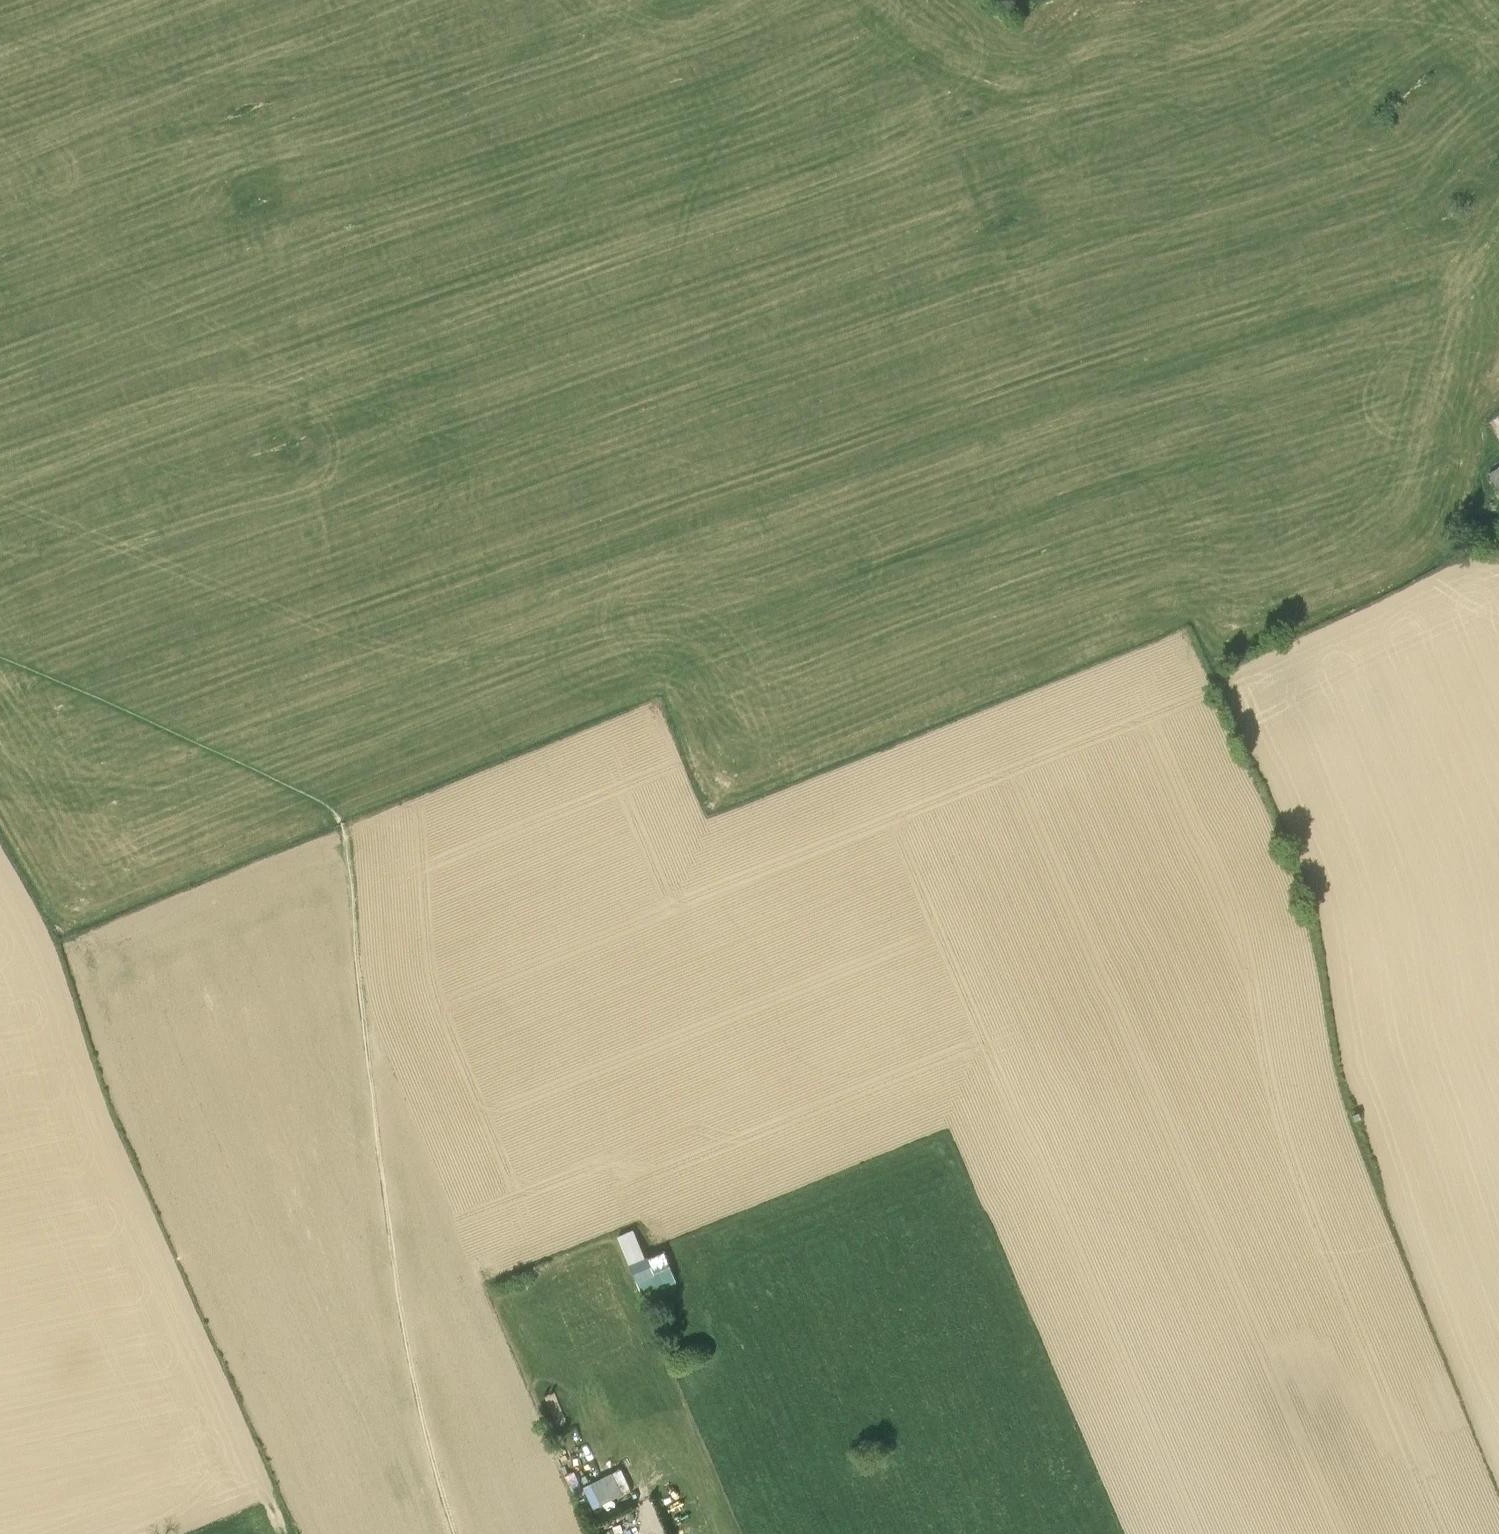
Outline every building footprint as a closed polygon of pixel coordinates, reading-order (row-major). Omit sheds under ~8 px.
[(1489,464),(1498,480),(1498,458),(1489,464)] [(636,1220),(621,1227),(646,1286),(680,1271),(667,1242),(649,1250),(636,1220)] [(625,1459),(587,1477),(597,1500),(636,1482),(625,1459)]
